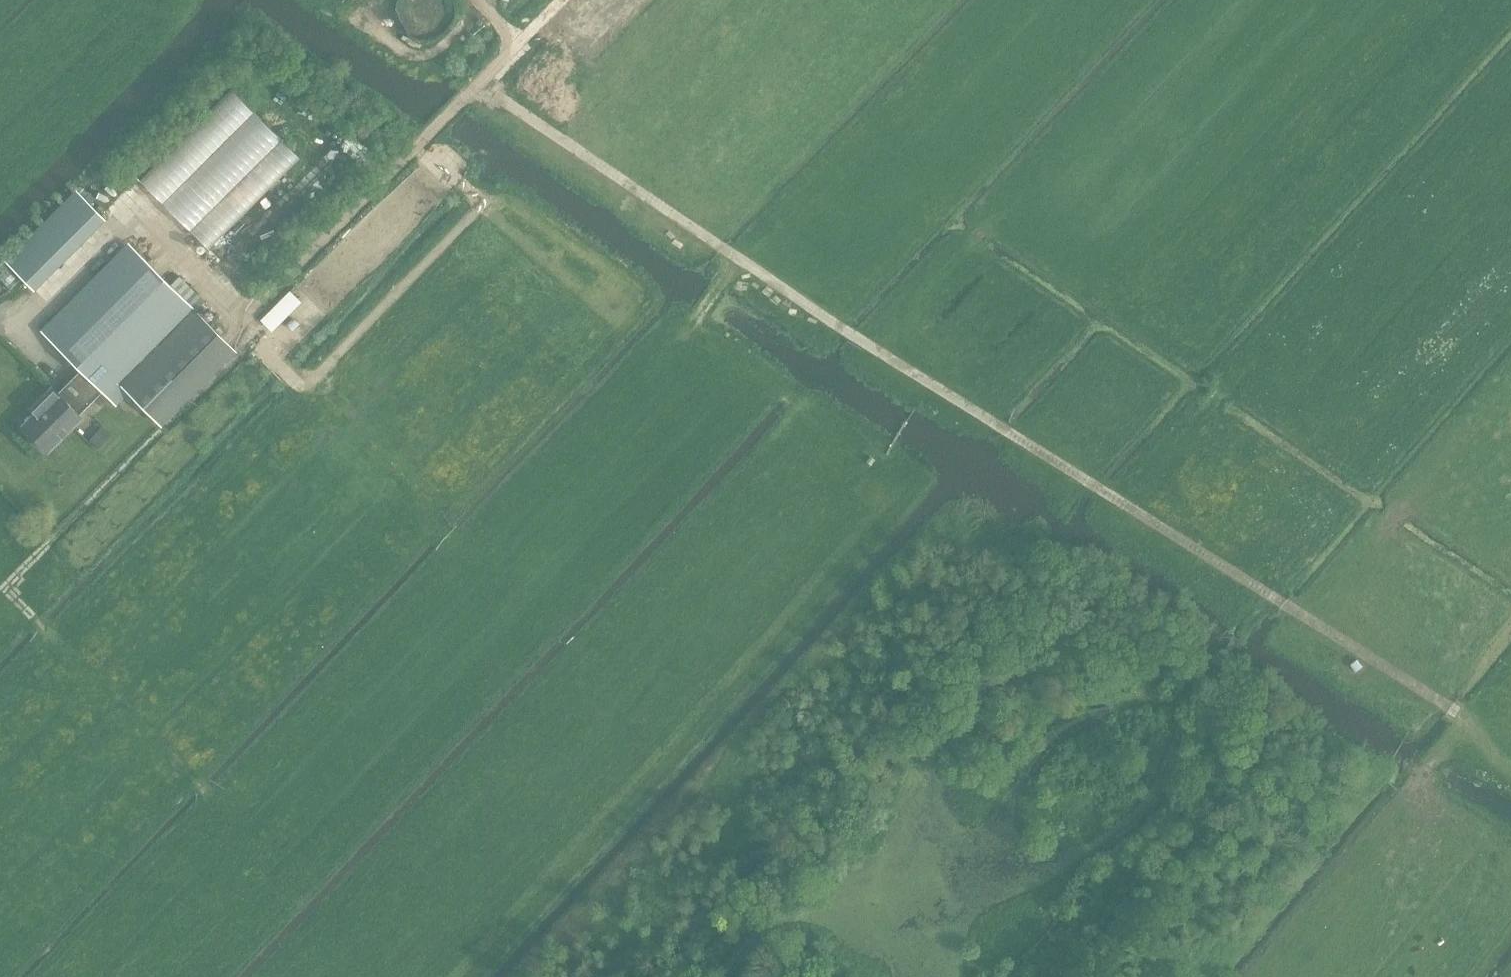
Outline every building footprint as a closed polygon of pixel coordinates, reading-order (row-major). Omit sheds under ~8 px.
[(235,89),(145,176),(210,243),(300,156),(235,89)] [(360,146),(342,128),(321,151),(339,168),(360,146)] [(36,413),(24,424),(50,450),(84,416),(82,412),(104,391),(114,401),(125,390),(161,425),(236,351),(200,315),(202,313),(199,310),(204,305),(178,280),(173,285),(130,242),(43,330),(82,370),(60,392),(54,386),(32,409),(36,413)] [(0,265),(0,278),(11,289),(20,280),(3,262),(0,265)] [(103,430),(89,443),(97,451),(111,438),(103,430)]
